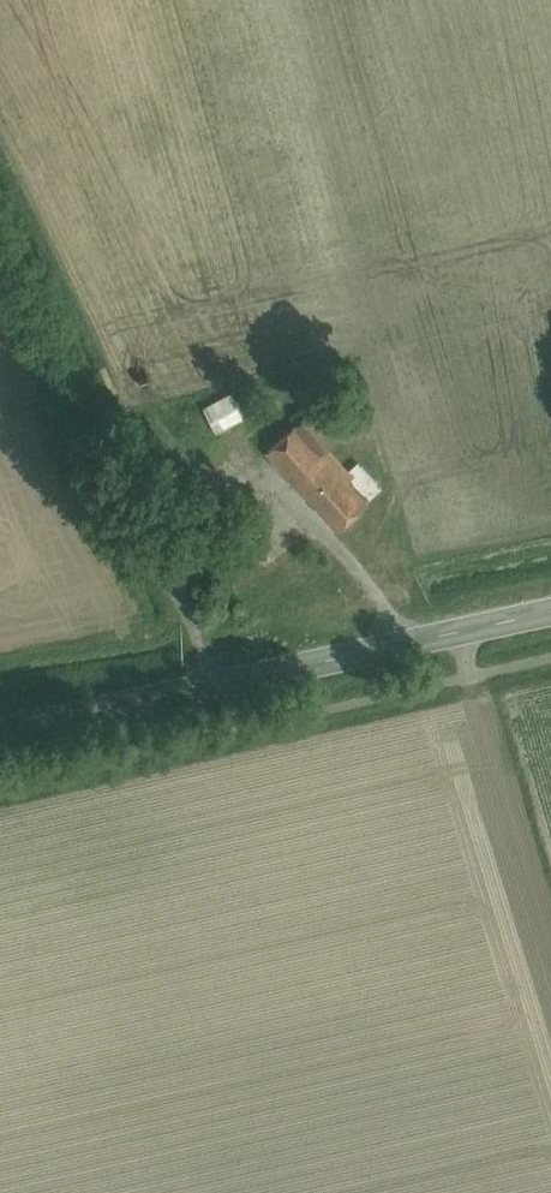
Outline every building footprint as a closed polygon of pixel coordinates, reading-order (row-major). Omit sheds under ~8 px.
[(200,409),(212,434),(242,419),(230,395),(200,409)] [(311,416),(294,430),(291,427),(260,453),(327,532),(376,492),(354,465),(337,480),(316,456),(333,442),(311,416)]
